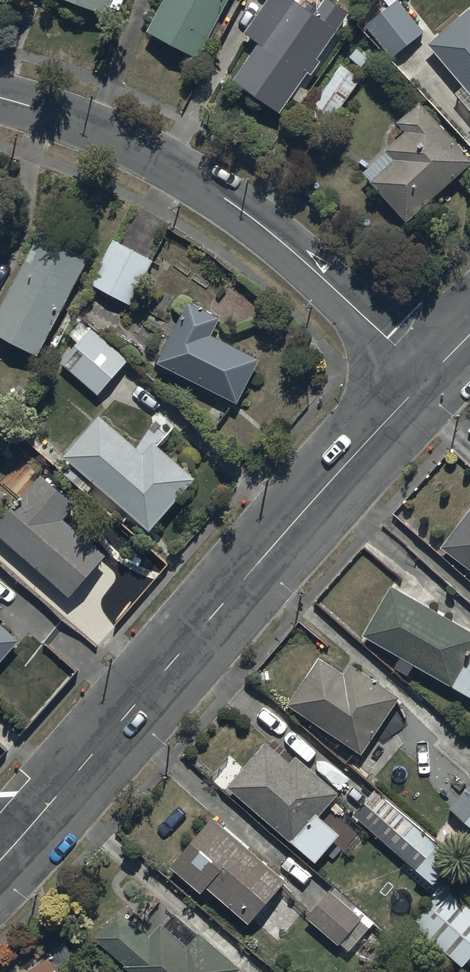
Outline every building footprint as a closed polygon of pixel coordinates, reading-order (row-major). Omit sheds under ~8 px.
[(109,13),(114,0),(77,0),(109,13)] [(230,0),(165,0),(149,30),(200,57),(230,0)] [(301,83),(310,70),(314,73),(322,61),(319,58),(351,12),(333,0),(269,0),(247,32),(261,42),(235,79),(282,111),(292,96),(301,103),(310,91),(301,83)] [(385,0),(390,7),(366,25),(392,58),(426,31),(414,16),(417,13),(406,0),(385,0)] [(431,44),(465,84),(457,92),(469,107),(469,11),(431,44)] [(362,79),(341,64),(309,108),(329,123),(362,79)] [(408,131),(364,172),(408,219),(410,221),(469,166),(469,153),(423,101),(399,122),(408,131)] [(90,257),(42,231),(0,311),(0,332),(39,353),(90,257)] [(155,259),(114,238),(91,282),(131,304),(155,259)] [(164,330),(172,334),(159,361),(239,402),(261,358),(213,333),(222,315),(190,299),(180,319),(172,315),(164,330)] [(98,393),(128,360),(91,327),(61,361),(98,393)] [(101,413),(64,454),(150,529),(197,477),(155,440),(145,451),(101,413)] [(0,523),(0,531),(72,594),(105,555),(63,518),(77,502),(44,473),(0,523)] [(442,544),(469,566),(469,507),(442,544)] [(363,633),(402,656),(396,666),(410,674),(416,663),(469,695),(469,662),(467,660),(469,655),(469,628),(393,582),(363,633)] [(21,638),(0,620),(0,661),(21,638)] [(288,702),(361,753),(401,696),(352,662),(345,672),(321,655),(288,702)] [(267,739),(227,784),(332,875),(342,864),(327,850),(343,832),(321,813),(341,791),(299,755),(293,761),(267,739)] [(450,807),(469,824),(469,784),(450,807)] [(376,789),(356,813),(437,883),(458,859),(376,789)] [(286,880),(213,817),(171,866),(204,894),(210,887),(251,922),(286,880)] [(447,884),(413,921),(463,966),(469,958),(469,906),(447,884)] [(310,913),(350,950),(376,923),(358,906),(354,910),(332,889),(310,913)] [(200,932),(189,944),(164,921),(151,935),(121,908),(96,936),(136,971),(239,971),(242,969),(200,932)] [(77,955),(67,941),(23,971),(63,971),(60,968),(77,955)]
